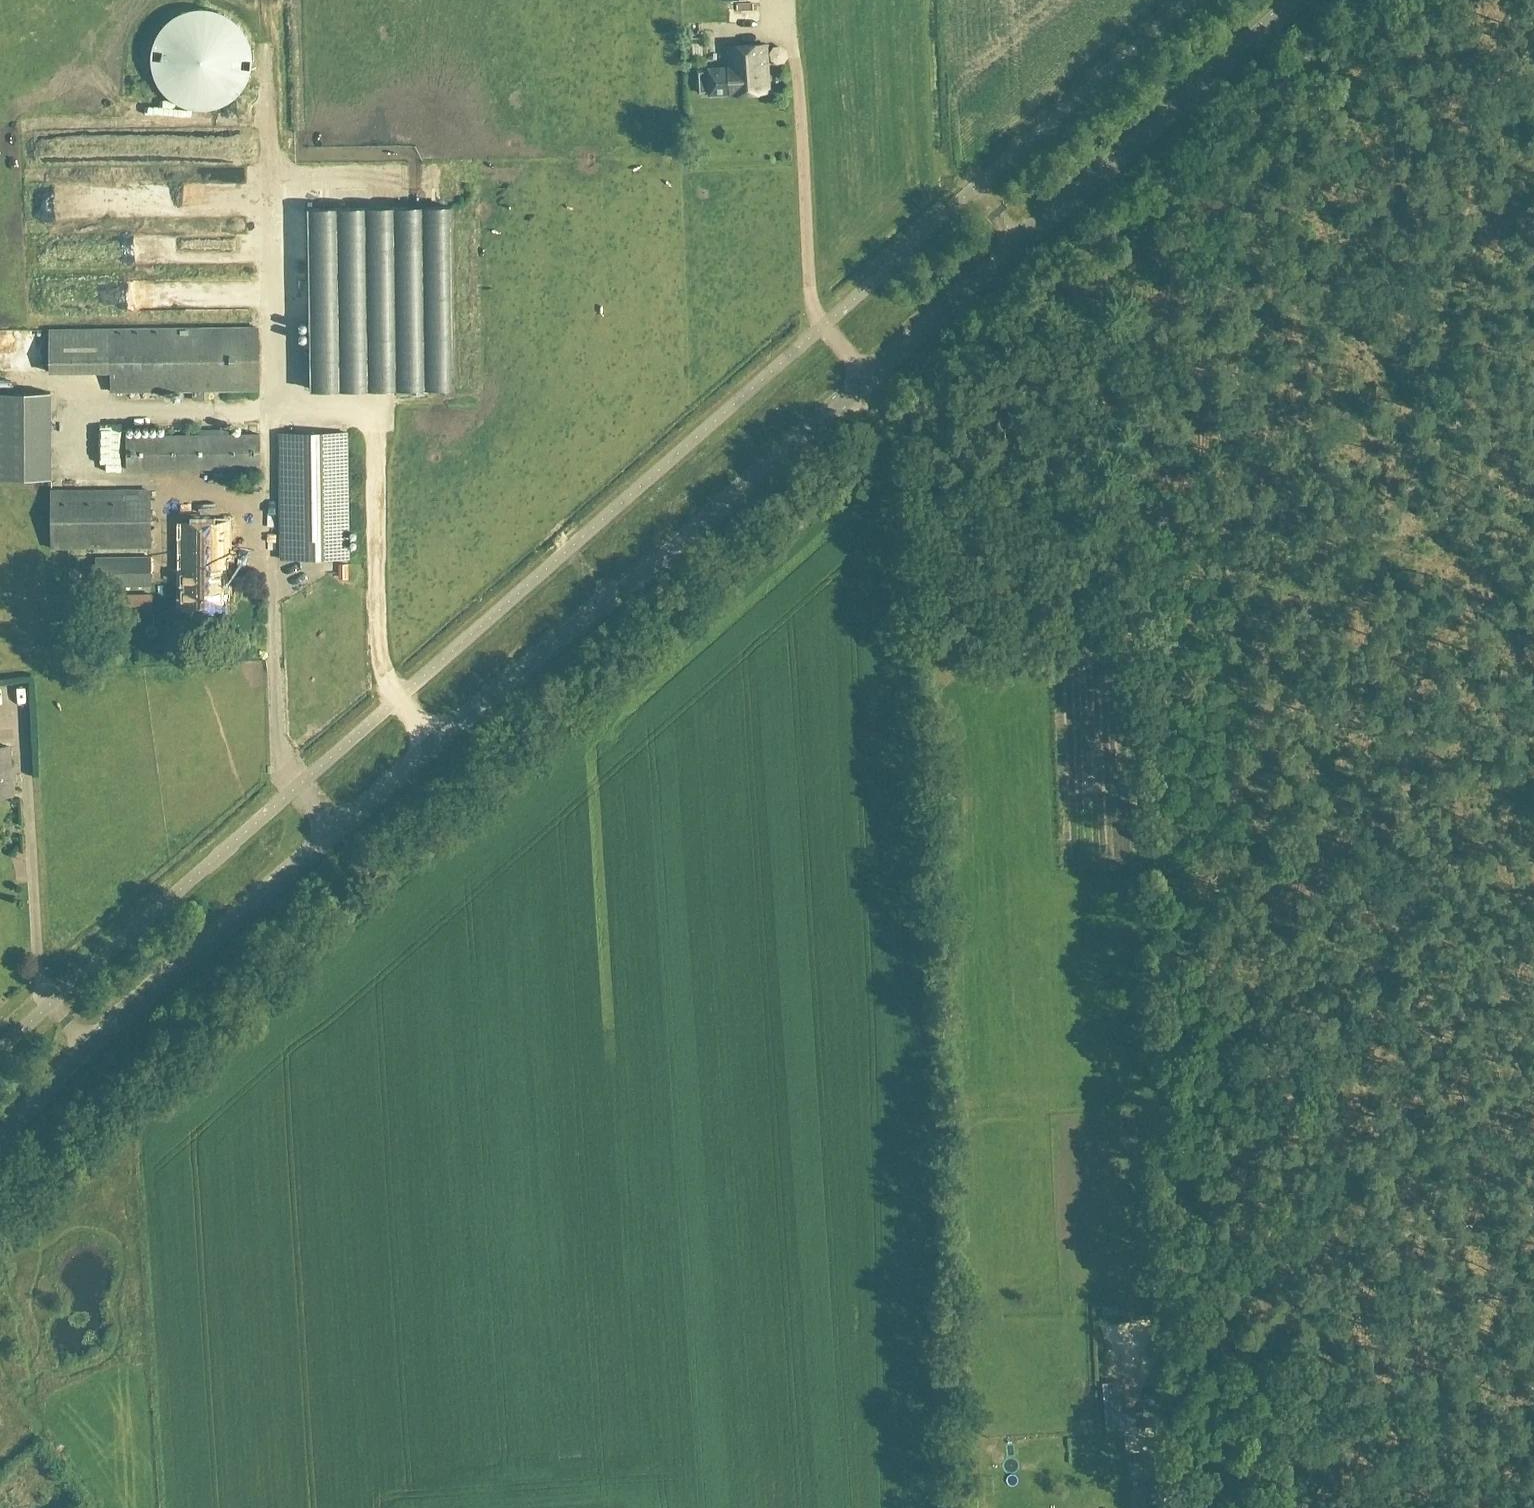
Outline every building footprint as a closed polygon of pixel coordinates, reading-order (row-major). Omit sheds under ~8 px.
[(227,16),(215,12),(203,10),(190,11),(178,16),(168,24),(160,33),(154,45),(152,57),(153,70),(157,82),(164,93),(174,101),(185,107),(198,110),(210,109),(223,106),(233,99),(242,91),(248,80),(251,68),(252,56),(250,44),(244,33),(236,24),(227,16)] [(726,47),(727,67),(708,68),(708,71),(699,72),(700,92),(709,92),(709,95),(729,94),(729,95),(769,93),(766,44),(726,47)] [(452,207),(309,209),(312,389),(454,387),(452,207)] [(74,246),(63,247),(64,264),(75,264),(74,246)] [(124,296),(127,312),(144,309),(142,294),(124,296)] [(259,328),(111,330),(112,391),(193,390),(194,400),(204,400),(204,390),(260,390),(259,328)] [(51,474),(51,391),(0,391),(0,474),(51,474)] [(349,558),(348,433),(280,434),(282,560),(349,558)] [(126,437),(127,471),(261,468),(260,435),(126,437)] [(49,549),(151,548),(151,490),(49,490),(49,549)] [(179,523),(180,587),(184,587),(184,610),(224,610),(224,587),(228,587),(228,571),(223,571),(223,558),(227,558),(227,523),(179,523)] [(96,558),(96,586),(152,586),(151,557),(96,558)] [(118,595),(119,613),(152,613),(152,594),(118,595)] [(13,795),(9,747),(0,747),(0,796),(13,795)] [(1167,1402),(1143,1403),(1145,1427),(1168,1425),(1167,1402)] [(1155,1474),(1135,1476),(1136,1485),(1130,1486),(1132,1507),(1158,1507),(1155,1474)] [(21,1506),(29,1501),(18,1483),(10,1488),(21,1506)]
